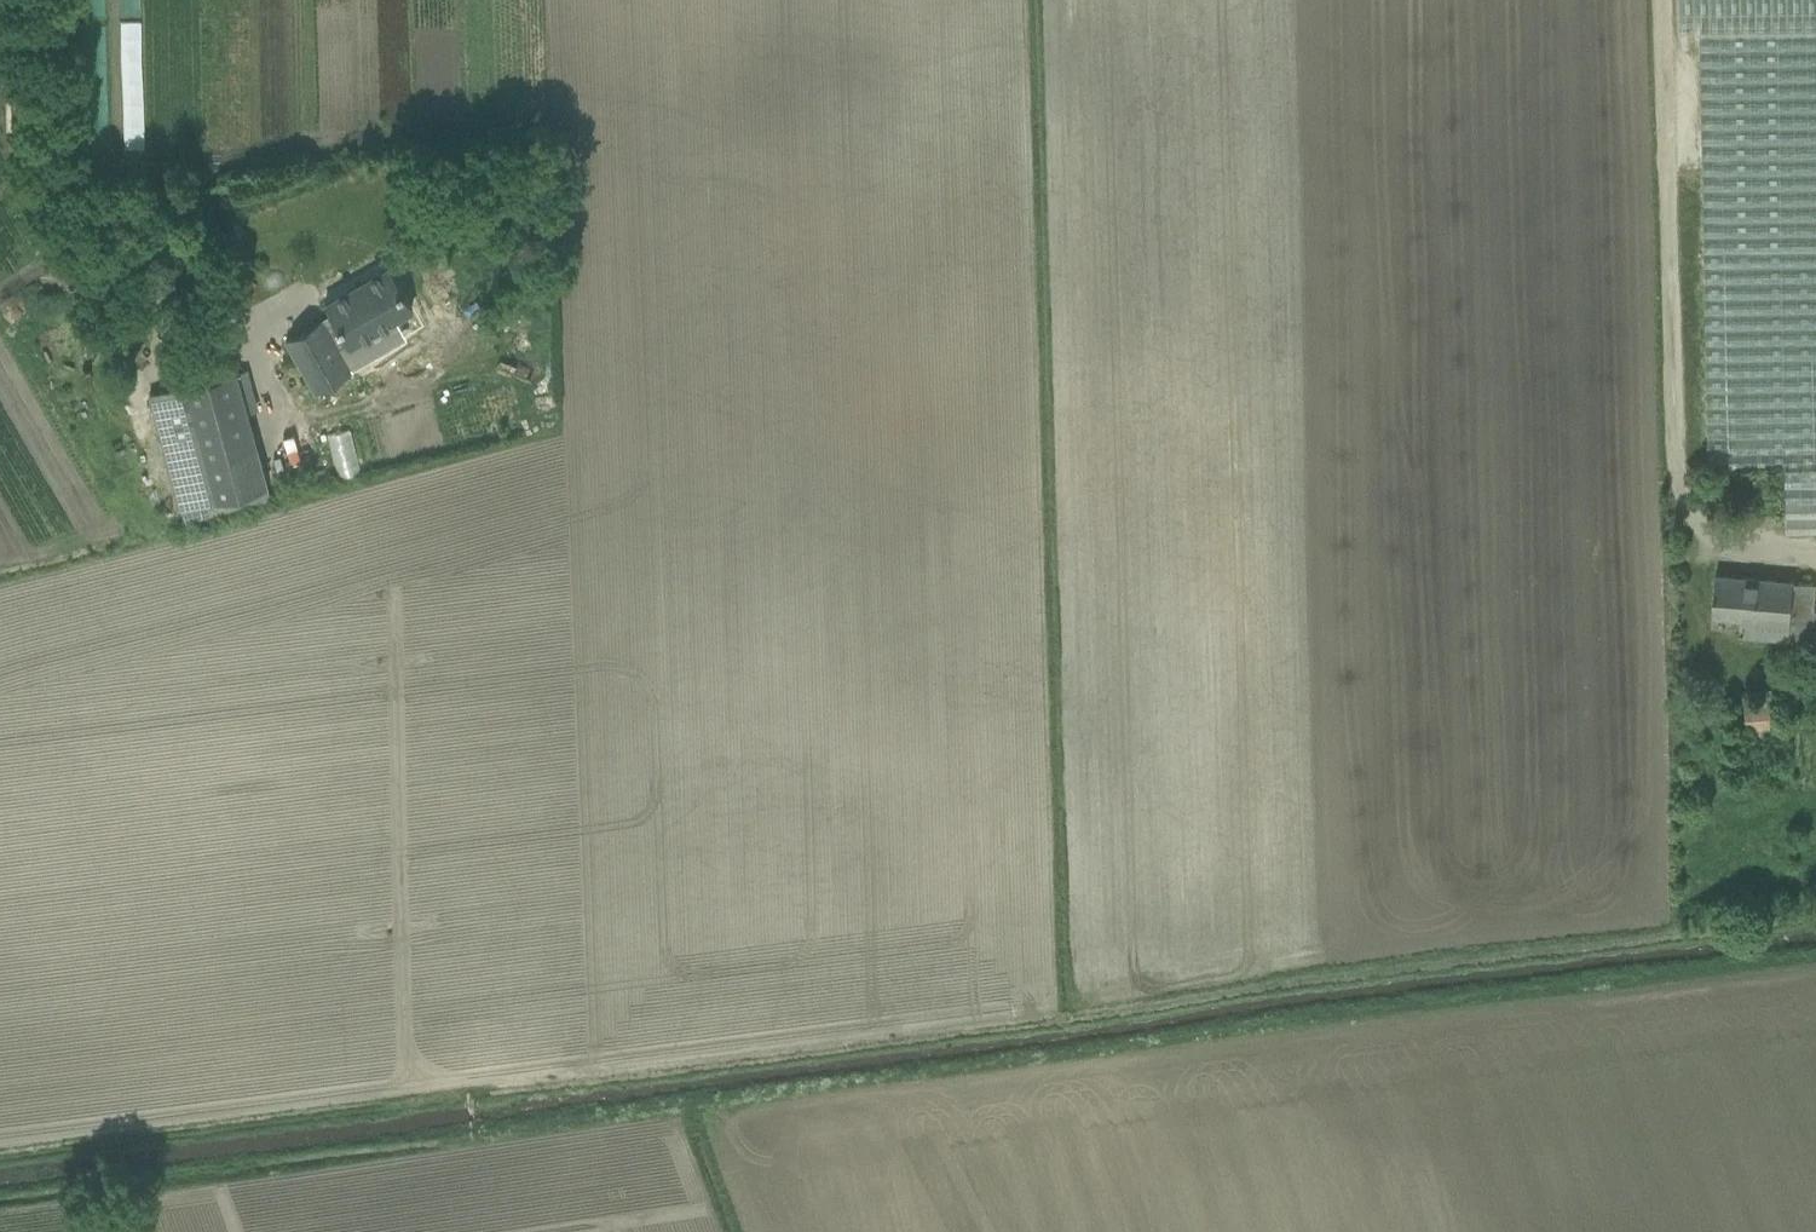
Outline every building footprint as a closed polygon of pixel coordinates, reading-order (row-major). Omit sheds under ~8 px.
[(1679,32),(1702,32),(1709,468),(1786,466),(1815,466),(1815,0),(1679,0),(1679,32)] [(315,390),(351,368),(338,345),(354,336),(357,340),(412,308),(387,266),(324,303),(332,317),(323,322),(321,319),(285,339),(315,390)] [(235,370),(179,385),(210,499),(266,484),(235,370)] [(1787,529),(1815,529),(1815,466),(1786,466),(1787,529)] [(1811,622),(1814,582),(1716,574),(1712,615),(1742,617),(1741,633),(1804,638),(1805,621),(1811,622)] [(1746,728),(1777,725),(1775,696),(1744,699),(1746,728)]
